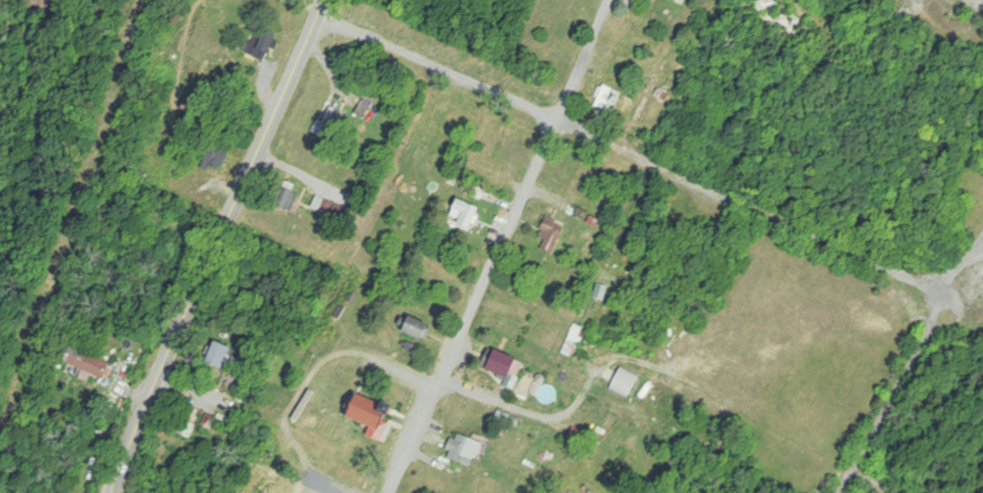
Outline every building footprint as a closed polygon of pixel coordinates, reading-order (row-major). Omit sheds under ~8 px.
[(245,54),(270,60),(278,30),(259,26),(255,41),(249,39),(245,54)] [(623,93),(606,84),(596,105),(614,113),(623,93)] [(345,112),(332,106),(324,122),(319,120),(313,132),(330,141),(345,112)] [(204,164),(216,170),(226,146),(213,141),(204,164)] [(292,212),(300,193),(284,186),(276,205),(292,212)] [(345,220),(349,210),(319,196),(315,206),(345,220)] [(451,218),(474,229),(483,209),(460,198),(451,218)] [(564,231),(547,224),(537,248),(554,255),(564,231)] [(982,308),(982,267),(967,275),(982,308)] [(404,334),(430,339),(433,323),(407,318),(404,334)] [(574,357),(587,330),(578,325),(564,352),(574,357)] [(233,349),(217,341),(206,364),(223,372),(233,349)] [(104,381),(112,366),(72,347),(65,362),(104,381)] [(521,361),(491,348),(483,368),(513,381),(521,361)] [(612,389),(630,399),(642,377),(623,367),(612,389)] [(350,419),(383,430),(387,417),(391,418),(394,407),(357,395),(350,419)] [(192,439),(203,411),(187,405),(175,433),(192,439)] [(235,423),(222,413),(217,421),(230,430),(235,423)] [(447,457),(474,468),(484,444),(458,432),(447,457)]
